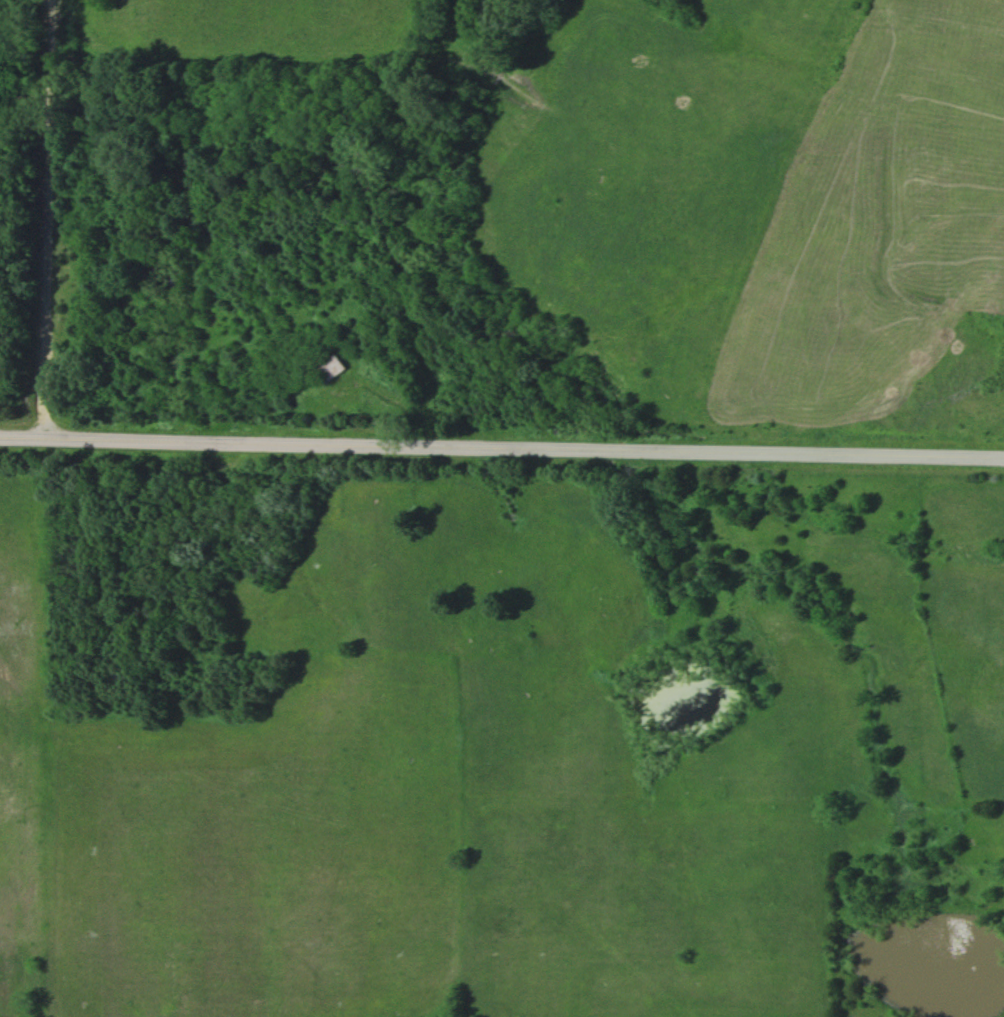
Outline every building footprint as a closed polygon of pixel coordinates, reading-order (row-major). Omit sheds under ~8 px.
[(351,368),(341,354),(318,372),(328,386),(351,368)]
